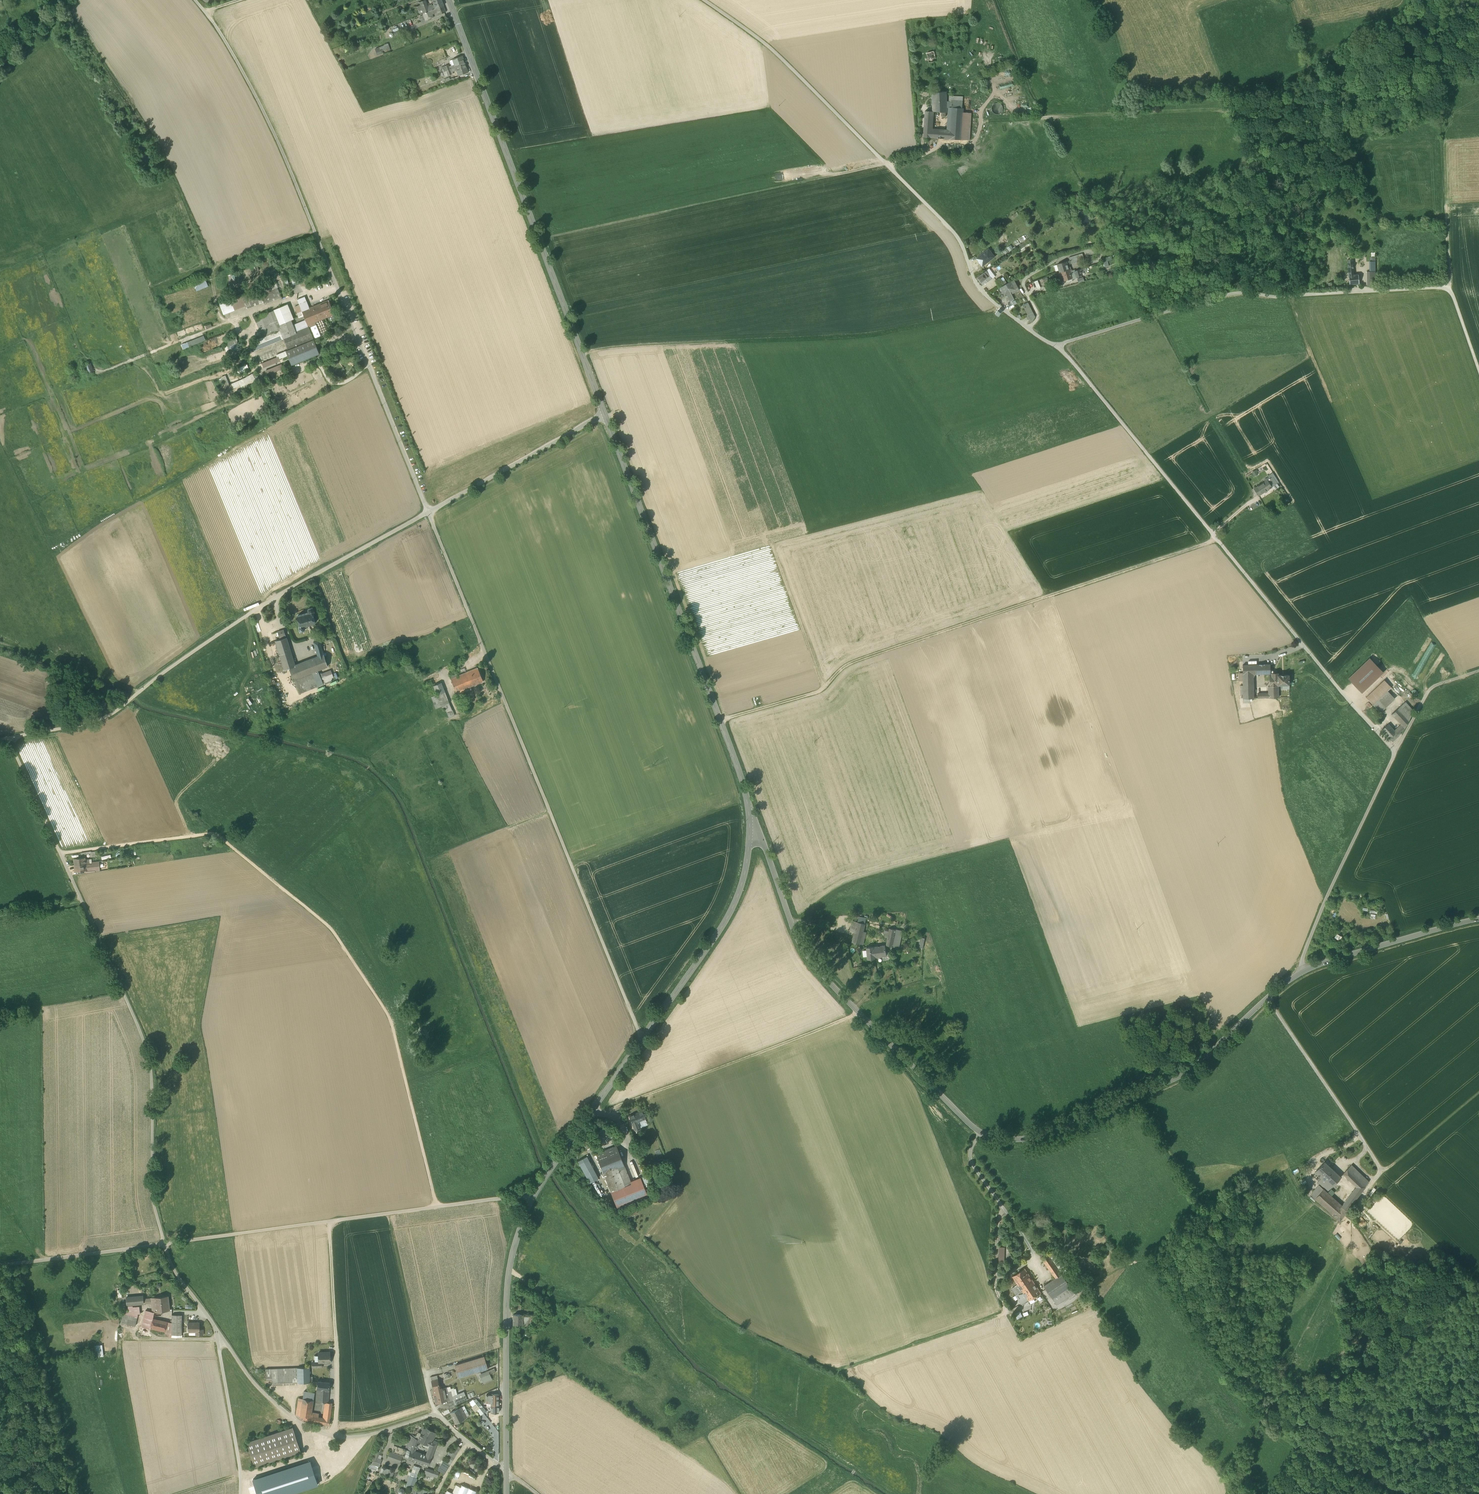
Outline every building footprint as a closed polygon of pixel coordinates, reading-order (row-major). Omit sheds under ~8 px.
[(422,10),(424,14),(429,11),(428,9),(425,0),(419,3),(421,5),(418,6),(420,11),(422,10)] [(435,7),(436,9),(443,6),(441,0),(434,0),(432,0),(435,7)] [(446,12),(443,6),(436,9),(429,11),(424,14),(423,14),(426,20),(432,18),(431,17),(432,16),(432,15),(437,13),(438,15),(446,12)] [(387,51),(386,47),(380,49),(379,47),(374,49),(377,56),(387,51)] [(927,53),(929,63),(933,62),(936,61),(934,51),(927,53)] [(453,60),(456,68),(465,64),(462,56),(453,60)] [(468,73),(465,64),(456,68),(457,71),(459,76),(468,73)] [(932,92),(932,104),(937,104),(937,102),(947,102),(946,92),(932,92)] [(932,112),(933,112),(947,112),(947,106),(952,106),(951,131),(946,131),(943,131),(942,139),(943,139),(960,140),(969,141),(971,113),(962,112),(963,97),(949,96),(949,101),(947,102),(937,102),(937,104),(932,104),(932,112)] [(992,107),(992,110),(992,112),(994,113),(996,114),(998,114),(1000,113),(1002,112),(1003,110),(1003,107),(1002,105),(1001,104),(999,103),(996,103),(994,104),(993,105),(992,107)] [(938,138),(939,139),(939,130),(931,130),(933,112),(932,112),(925,111),(923,137),(938,138)] [(1016,248),(1018,251),(1024,246),(1030,242),(1028,239),(1016,248)] [(988,249),(977,259),(982,266),(994,257),(988,249)] [(1068,265),(1084,260),(1084,259),(1082,254),(1069,258),(1070,261),(1066,262),(1068,265)] [(1347,260),(1349,284),(1359,284),(1358,274),(1354,275),(1352,259),(1347,260)] [(1057,264),(1060,273),(1069,270),(1068,265),(1066,262),(1057,264)] [(1071,269),(1069,270),(1060,273),(1059,273),(1062,281),(1071,278),(1072,280),(1077,278),(1077,277),(1082,276),(1081,272),(1084,271),(1086,270),(1086,268),(1075,271),(1075,270),(1072,271),(1071,269)] [(989,269),(986,271),(992,279),(995,277),(989,269)] [(977,278),(983,285),(987,282),(992,279),(986,271),(977,278)] [(1375,286),(1375,271),(1370,272),(1367,272),(1367,286),(1375,286)] [(290,279),(293,285),(299,283),(296,276),(290,279)] [(205,277),(193,282),(196,291),(208,286),(205,277)] [(996,281),(1000,288),(1004,285),(1000,279),(1000,278),(996,281)] [(1010,302),(1011,301),(1013,300),(1014,299),(1012,294),(1019,290),(1018,288),(1014,280),(1007,284),(1004,286),(1004,285),(1000,288),(1003,292),(1005,295),(1006,294),(1010,302)] [(219,303),(223,314),(245,306),(247,308),(263,302),(264,304),(281,297),(276,284),(259,291),(242,297),(241,294),(219,303)] [(299,305),(301,309),(308,306),(306,301),(304,297),(297,300),(299,305)] [(319,304),(324,318),(334,314),(328,300),(319,304)] [(1024,304),(1029,314),(1033,312),(1028,303),(1024,304)] [(287,304),(285,306),(290,320),(293,319),(287,304)] [(308,327),(315,324),(314,322),(324,318),(319,304),(309,308),(308,306),(301,309),(302,312),(302,311),(304,316),(305,320),(308,327)] [(301,309),(299,305),(294,308),(298,318),(304,316),(302,311),(302,312),(301,309)] [(274,310),(261,315),(269,335),(263,338),(250,343),(254,351),(283,339),(284,339),(293,335),(296,342),(312,335),(308,327),(295,332),(293,325),(292,325),(290,320),(285,306),(274,310)] [(269,335),(261,315),(255,318),(263,338),(269,335)] [(293,325),(295,332),(308,327),(305,320),(293,325)] [(284,339),(288,350),(313,340),(312,335),(296,342),(293,335),(284,339)] [(180,345),(182,350),(199,343),(205,341),(203,336),(180,345)] [(226,340),(228,346),(238,343),(236,337),(226,340)] [(287,355),(291,365),(319,354),(313,340),(288,350),(286,351),(287,355)] [(261,363),(263,367),(279,361),(278,359),(277,357),(261,363)] [(82,367),(86,376),(93,373),(89,364),(82,367)] [(247,365),(236,369),(238,375),(249,370),(247,365)] [(265,372),(266,375),(282,369),(281,365),(265,372)] [(255,372),(243,379),(245,384),(252,381),(252,382),(258,378),(255,372)] [(245,385),(245,384),(243,379),(224,387),(226,392),(241,386),(241,387),(245,385)] [(1266,480),(1270,487),(1273,485),(1276,483),(1272,477),(1272,476),(1269,478),(1266,480)] [(1253,488),(1258,495),(1270,487),(1266,480),(1253,488)] [(299,627),(300,631),(304,630),(303,627),(315,623),(312,613),(314,612),(312,608),(308,609),(309,613),(297,616),(300,627),(299,627)] [(284,670),(289,668),(295,665),(284,630),(278,632),(280,639),(275,641),(284,670)] [(313,642),(318,656),(324,654),(319,640),(313,642)] [(1376,655),(1383,661),(1386,659),(1383,657),(1378,652),(1376,655)] [(327,666),(324,654),(318,656),(295,665),(289,668),(294,680),(317,670),(327,666)] [(1370,658),(1348,678),(1362,693),(1384,672),(1370,658)] [(1255,674),(1261,674),(1260,665),(1243,665),(1243,673),(1243,681),(1243,685),(1243,696),(1243,699),(1250,699),(1254,698),(1253,677),(1255,674)] [(468,672),(473,685),(483,681),(477,668),(468,672)] [(300,694),(323,684),(317,670),(294,680),(300,694)] [(462,674),(458,676),(463,689),(473,685),(468,672),(467,672),(462,674)] [(464,691),(463,689),(458,676),(457,674),(450,677),(457,694),(462,692),(464,691)] [(1270,684),(1270,687),(1278,687),(1278,685),(1283,685),(1289,685),(1289,675),(1279,675),(1270,676),(1270,684)] [(1366,697),(1373,705),(1388,691),(1391,687),(1384,680),(1366,697)] [(1258,694),(1258,698),(1279,698),(1278,687),(1270,687),(1270,684),(1269,684),(1269,694),(1258,694)] [(1409,684),(1406,687),(1417,696),(1419,694),(1409,684)] [(1388,691),(1373,705),(1380,712),(1394,698),(1388,691)] [(437,695),(441,706),(449,703),(445,692),(437,695)] [(437,708),(441,706),(437,695),(433,697),(437,708)] [(1405,702),(1399,708),(1409,719),(1414,711),(1405,702)] [(452,710),(449,703),(441,706),(447,712),(452,710)] [(1392,714),(1402,725),(1404,728),(1409,719),(1399,708),(1392,714)] [(1376,715),(1381,721),(1385,718),(1380,712),(1376,715)] [(1381,731),(1391,742),(1399,735),(1398,734),(1404,729),(1404,728),(1402,725),(1395,731),(1389,724),(1381,731)] [(99,861),(92,862),(92,864),(86,864),(86,870),(95,869),(99,869),(99,861)] [(855,932),(862,934),(863,931),(865,924),(857,923),(855,932)] [(892,947),(899,948),(902,930),(896,929),(890,928),(889,932),(888,937),(886,945),(892,947)] [(875,957),(882,956),(887,956),(886,952),(885,945),(873,947),(873,946),(866,947),(867,950),(868,956),(868,959),(875,958),(875,957)] [(889,952),(886,952),(887,956),(882,956),(883,960),(890,959),(889,952)] [(632,1123),(637,1121),(645,1118),(642,1111),(629,1116),(632,1123)] [(645,1118),(637,1121),(640,1128),(648,1125),(645,1118)] [(594,1135),(590,1137),(595,1146),(599,1144),(594,1135)] [(596,1154),(598,1159),(615,1153),(613,1147),(596,1154)] [(619,1151),(615,1153),(598,1159),(602,1170),(623,1162),(619,1151)] [(598,1178),(597,1174),(588,1159),(587,1156),(578,1160),(589,1182),(598,1178)] [(631,1183),(623,1162),(602,1170),(610,1191),(631,1183)] [(1333,1176),(1337,1173),(1325,1162),(1315,1172),(1319,1176),(1321,1178),(1323,1176),(1325,1178),(1329,1173),(1333,1176)] [(1355,1188),(1361,1192),(1369,1182),(1351,1165),(1343,1174),(1356,1186),(1355,1188)] [(648,1173),(642,1176),(646,1186),(651,1184),(650,1181),(651,1181),(648,1173)] [(1323,1176),(1321,1178),(1318,1182),(1328,1191),(1341,1177),(1337,1173),(1333,1176),(1329,1173),(1325,1178),(1323,1176)] [(641,1179),(631,1183),(610,1191),(616,1205),(647,1193),(641,1179)] [(1315,1198),(1323,1189),(1319,1185),(1313,1192),(1311,1194),(1315,1198)] [(1347,1210),(1342,1205),(1332,1196),(1327,1193),(1323,1189),(1315,1198),(1340,1220),(1345,1213),(1347,1210)] [(1359,1195),(1352,1192),(1348,1197),(1354,1201),(1359,1195)] [(647,1193),(616,1205),(618,1210),(648,1198),(647,1193)] [(1354,1201),(1348,1197),(1342,1205),(1347,1210),(1349,1208),(1354,1201)] [(634,1206),(623,1210),(626,1218),(637,1213),(634,1206)] [(1037,1252),(1041,1257),(1046,1254),(1043,1249),(1037,1252)] [(1041,1257),(1055,1278),(1062,1274),(1066,1271),(1051,1250),(1046,1254),(1041,1257)] [(1018,1284),(1019,1286),(1027,1280),(1029,1284),(1033,1282),(1024,1268),(1012,1276),(1018,1284)] [(1074,1293),(1062,1274),(1055,1278),(1044,1286),(1057,1305),(1074,1293)] [(1027,1280),(1019,1286),(1028,1301),(1029,1301),(1033,1298),(1041,1293),(1033,1282),(1029,1284),(1027,1280)] [(1022,1305),(1028,1301),(1019,1286),(1018,1284),(1012,1288),(1016,1295),(1018,1299),(1022,1305)] [(126,1297),(127,1305),(143,1303),(143,1295),(126,1297)] [(153,1311),(153,1312),(154,1311),(169,1310),(168,1297),(151,1298),(152,1303),(152,1305),(153,1311)] [(153,1318),(154,1311),(153,1312),(153,1311),(146,1310),(142,1327),(150,1329),(153,1318)] [(1023,1317),(1020,1311),(1014,1314),(1017,1319),(1023,1317)] [(121,1323),(135,1326),(138,1315),(137,1313),(134,1314),(129,1313),(124,1312),(121,1323)] [(172,1335),(182,1335),(182,1315),(172,1315),(172,1323),(172,1333),(172,1335)] [(513,1328),(524,1329),(523,1322),(530,1321),(530,1317),(513,1318),(513,1328)] [(153,1318),(150,1329),(165,1332),(167,1322),(153,1318)] [(196,1332),(200,1332),(200,1329),(200,1325),(198,1323),(188,1322),(188,1324),(187,1325),(189,1327),(189,1328),(188,1329),(189,1330),(189,1332),(196,1332)] [(102,1345),(94,1346),(95,1353),(97,1352),(97,1357),(104,1356),(102,1345)] [(319,1362),(321,1362),(328,1362),(330,1360),(330,1352),(319,1352),(319,1355),(319,1361),(319,1362)] [(455,1365),(459,1377),(487,1368),(484,1357),(455,1365)] [(297,1367),(277,1368),(278,1382),(297,1382),(297,1367)] [(309,1367),(297,1367),(297,1382),(297,1383),(310,1382),(310,1376),(309,1367)] [(272,1383),(278,1382),(277,1368),(266,1369),(266,1378),(272,1378),(272,1383)] [(481,1375),(484,1382),(492,1379),(490,1374),(495,1371),(494,1369),(481,1375)] [(447,1400),(444,1388),(441,1388),(441,1386),(439,1386),(438,1379),(431,1380),(433,1389),(434,1395),(436,1403),(447,1400)] [(317,1389),(329,1390),(330,1382),(318,1381),(317,1389)] [(453,1396),(457,1394),(456,1388),(454,1389),(454,1388),(451,1388),(450,1386),(447,1387),(448,1391),(451,1391),(453,1396)] [(447,1387),(444,1388),(447,1400),(453,1399),(454,1402),(461,1399),(466,1397),(464,1391),(457,1394),(453,1396),(451,1391),(448,1391),(447,1387)] [(325,1402),(328,1402),(329,1390),(317,1389),(316,1401),(325,1402)] [(304,1391),(303,1399),(313,1400),(314,1393),(304,1391)] [(302,1420),(318,1422),(319,1417),(318,1417),(311,1415),(311,1412),(313,1400),(303,1399),(300,1418),(302,1420)] [(480,1408),(479,1406),(476,1404),(472,1407),(475,1412),(477,1411),(480,1408)] [(450,1413),(455,1423),(464,1419),(459,1409),(450,1413)] [(247,1442),(255,1466),(300,1451),(293,1427),(247,1442)] [(413,1461),(428,1466),(431,1457),(426,1455),(415,1451),(417,1443),(418,1444),(419,1441),(425,1443),(429,1446),(428,1449),(434,1451),(437,1441),(433,1439),(436,1433),(425,1427),(421,1433),(418,1439),(415,1438),(414,1437),(407,1459),(413,1461)] [(410,1435),(405,1449),(401,1447),(395,1445),(394,1445),(392,1451),(403,1456),(403,1458),(407,1459),(414,1437),(410,1435)] [(448,1458),(453,1460),(456,1456),(460,1448),(457,1445),(452,1453),(450,1452),(447,1457),(448,1458)] [(387,1458),(400,1463),(402,1457),(390,1452),(387,1458)] [(372,1464),(379,1466),(381,1460),(377,1458),(378,1456),(375,1455),(372,1464)] [(444,1474),(450,1465),(446,1462),(443,1460),(437,1470),(444,1474)] [(253,1479),(258,1493),(289,1493),(318,1485),(310,1461),(253,1479)] [(409,1479),(415,1482),(416,1478),(420,1467),(414,1465),(411,1472),(410,1475),(410,1476),(409,1479)] [(392,1470),(386,1468),(383,1474),(390,1476),(392,1470)] [(423,1474),(431,1477),(431,1475),(433,1471),(426,1468),(423,1474)] [(417,1478),(416,1478),(415,1482),(409,1479),(410,1476),(409,1476),(405,1487),(410,1489),(412,1486),(415,1487),(417,1478)] [(476,1491),(461,1484),(460,1487),(457,1493),(475,1493),(476,1491)] [(460,1487),(456,1485),(453,1493),(452,1493),(457,1493),(460,1487)]
